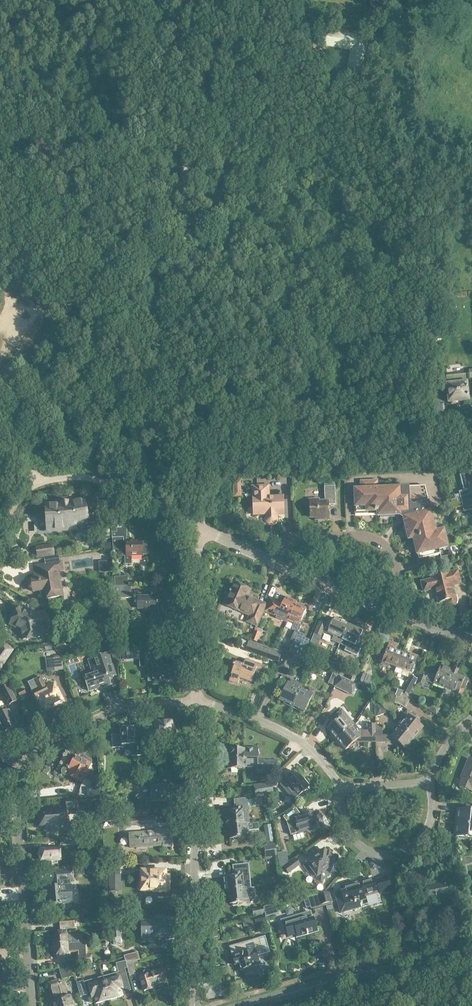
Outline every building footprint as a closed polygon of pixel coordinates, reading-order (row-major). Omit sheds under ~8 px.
[(367,70),(370,49),(367,48),(368,45),(366,45),(368,39),(323,31),(321,46),(350,51),(346,75),(361,78),(362,69),(367,70)] [(468,401),(467,390),(466,383),(462,383),(462,380),(452,382),(452,384),(447,385),(448,403),(452,402),(452,404),(456,404),(456,402),(468,401)] [(471,499),(471,473),(465,474),(467,483),(469,483),(471,489),(459,492),(461,502),(471,499)] [(419,560),(440,554),(439,549),(447,547),(443,530),(435,532),(430,512),(431,512),(425,486),(398,487),(398,488),(377,489),(377,481),(361,482),(361,490),(355,490),(356,512),(367,512),(369,513),(371,513),(373,513),(375,511),(378,511),(378,516),(381,516),(383,517),(385,517),(387,517),(389,516),(399,515),(399,517),(402,519),(404,519),(406,529),(405,531),(406,533),(406,535),(408,536),(409,539),(413,538),(414,541),(413,543),(413,545),(414,547),(416,549),(419,560)] [(277,519),(277,512),(283,512),(283,507),(283,496),(269,497),(269,486),(252,486),(253,506),(257,506),(257,515),(265,514),(266,520),(266,521),(267,522),(268,523),(269,524),(270,524),(271,524),(272,524),(274,524),(274,523),(275,523),(275,522),(276,522),(276,521),(277,521),(277,520),(277,519)] [(316,518),(316,520),(329,519),(328,505),(335,505),(335,486),(324,487),(325,502),(319,502),(319,500),(309,500),(310,518),(316,518)] [(461,502),(462,507),(464,512),(471,510),(471,499),(461,502)] [(84,501),(69,504),(69,503),(61,504),(61,505),(46,506),(48,530),(68,529),(89,525),(84,501)] [(44,534),(41,518),(23,521),(27,537),(44,534)] [(147,555),(147,542),(142,542),(142,541),(127,542),(126,526),(116,527),(116,533),(112,533),(112,539),(113,539),(113,550),(123,550),(123,556),(125,556),(125,560),(125,564),(131,564),(131,556),(142,556),(142,555),(147,555)] [(39,558),(54,555),(53,545),(37,548),(39,558)] [(99,561),(100,571),(112,571),(112,560),(99,561)] [(58,571),(62,570),(61,562),(35,566),(37,578),(31,579),(31,580),(30,581),(29,582),(29,583),(28,584),(28,585),(28,586),(28,587),(28,588),(29,589),(30,589),(30,590),(31,590),(31,591),(33,591),(33,592),(38,591),(39,595),(42,598),(47,597),(47,599),(62,596),(61,587),(60,586),(59,579),(60,578),(58,571)] [(456,600),(455,595),(453,595),(451,586),(461,583),(458,570),(447,573),(448,574),(433,578),(433,579),(421,582),(424,591),(435,588),(439,603),(447,601),(447,602),(447,603),(448,603),(448,604),(449,604),(449,605),(450,605),(451,605),(452,605),(453,605),(454,605),(455,604),(456,603),(456,602),(457,601),(457,600),(456,600)] [(127,577),(114,577),(115,587),(128,587),(127,577)] [(230,593),(225,605),(243,613),(244,611),(247,612),(246,615),(249,616),(246,622),(250,623),(257,627),(266,607),(255,602),(255,604),(246,600),(250,590),(234,582),(229,593),(230,593)] [(131,586),(128,587),(115,587),(115,599),(132,598),(131,586)] [(164,630),(173,630),(173,596),(156,596),(156,597),(138,597),(138,598),(134,598),(134,605),(138,605),(138,608),(156,608),(156,635),(164,635),(164,632),(164,630)] [(288,621),(296,603),(296,604),(297,602),(286,597),(283,605),(270,599),(265,611),(277,616),(276,618),(287,623),(287,621),(288,621)] [(296,603),(288,621),(294,623),(291,630),(294,631),(290,640),(294,642),(289,653),(302,659),(310,640),(303,637),(305,634),(298,632),(301,626),(300,625),(306,610),(301,608),(302,606),(296,604),(296,603)] [(28,613),(18,609),(11,624),(26,633),(27,639),(40,637),(39,631),(47,630),(47,627),(47,626),(48,625),(48,624),(48,623),(48,622),(48,621),(48,620),(47,618),(47,617),(46,617),(45,616),(45,613),(35,615),(35,614),(33,614),(29,614),(28,613)] [(340,644),(348,624),(333,618),(330,625),(320,621),(314,634),(321,637),(324,630),(327,631),(327,633),(333,636),(331,640),(340,644)] [(363,631),(348,624),(340,644),(348,647),(349,643),(356,646),(363,631)] [(254,631),(251,640),(257,642),(260,633),(254,631)] [(417,650),(422,639),(410,635),(405,646),(417,650)] [(249,641),(245,652),(278,663),(283,653),(249,641)] [(396,668),(402,653),(398,651),(398,654),(394,652),(397,645),(390,642),(385,656),(382,655),(379,661),(382,662),(381,665),(389,667),(389,665),(396,668)] [(5,663),(4,662),(13,650),(3,643),(0,647),(0,671),(5,663)] [(161,650),(145,651),(146,664),(147,664),(148,673),(148,682),(153,681),(153,684),(160,684),(160,682),(161,682),(161,681),(164,681),(165,682),(168,682),(170,680),(172,680),(171,673),(172,673),(172,665),(166,665),(166,667),(161,667),(161,663),(162,663),(161,650)] [(278,663),(276,668),(287,673),(295,656),(284,651),(283,653),(278,663)] [(136,659),(136,652),(120,653),(120,660),(136,659)] [(411,673),(417,657),(410,654),(408,658),(404,656),(405,654),(402,653),(396,668),(411,673)] [(98,670),(84,675),(89,691),(110,684),(108,678),(114,676),(111,669),(113,669),(108,654),(92,659),(95,668),(98,667),(98,670)] [(62,656),(45,659),(47,672),(64,669),(62,656)] [(233,665),(230,674),(231,675),(230,677),(239,680),(240,678),(245,680),(252,682),(256,670),(265,674),(268,667),(249,661),(249,662),(245,660),(243,666),(235,663),(234,666),(233,665)] [(433,684),(434,683),(446,688),(453,670),(441,665),(435,679),(428,676),(427,676),(427,677),(426,677),(421,675),(416,685),(422,687),(425,681),(433,684)] [(449,696),(451,690),(459,693),(461,686),(465,688),(468,680),(456,675),(458,671),(454,669),(453,670),(446,688),(443,694),(449,696)] [(352,671),(348,680),(354,682),(357,673),(352,671)] [(335,687),(340,677),(333,673),(328,683),(335,687)] [(362,687),(367,675),(361,673),(356,684),(362,687)] [(407,697),(416,680),(410,676),(401,694),(407,697)] [(35,698),(36,697),(42,710),(62,700),(57,688),(56,688),(54,683),(49,685),(49,684),(45,687),(40,677),(28,682),(35,698)] [(335,687),(352,695),(357,685),(340,677),(335,687)] [(292,707),(300,690),(293,686),(295,682),(290,680),(280,700),(285,702),(284,704),(292,707)] [(8,685),(0,689),(8,705),(11,704),(17,701),(12,691),(8,685)] [(20,697),(27,694),(24,689),(18,692),(20,697)] [(300,690),(292,707),(299,711),(300,710),(304,712),(314,691),(308,689),(306,693),(300,690)] [(364,692),(361,697),(368,700),(370,695),(364,692)] [(399,698),(396,697),(394,704),(399,706),(404,709),(410,699),(407,697),(401,694),(399,698)] [(427,708),(436,714),(440,709),(431,703),(427,708)] [(9,710),(7,711),(5,707),(0,709),(0,724),(4,732),(6,731),(7,733),(12,730),(11,729),(17,726),(9,710)] [(336,741),(350,728),(354,725),(342,710),(334,717),(334,718),(331,722),(333,724),(328,729),(331,733),(330,734),(336,741)] [(400,727),(415,739),(420,733),(419,732),(422,728),(418,724),(420,721),(407,711),(401,718),(404,721),(400,727)] [(166,721),(143,723),(144,734),(144,742),(145,742),(152,742),(158,741),(165,741),(165,738),(173,737),(173,735),(175,735),(175,733),(175,730),(174,727),(173,727),(173,725),(172,726),(171,722),(166,722),(166,721)] [(350,728),(336,741),(341,747),(342,746),(345,750),(354,742),(375,742),(375,730),(375,725),(375,724),(368,725),(368,731),(359,731),(354,725),(350,728)] [(103,725),(97,728),(99,734),(106,731),(103,725)] [(400,727),(392,737),(390,737),(390,736),(387,736),(387,737),(382,737),(382,730),(375,730),(375,742),(396,741),(405,749),(408,745),(410,746),(415,739),(400,727)] [(120,734),(112,735),(113,748),(121,747),(121,745),(131,744),(131,756),(146,755),(145,742),(144,742),(144,734),(142,734),(142,732),(135,733),(135,734),(134,734),(134,730),(130,730),(130,728),(119,728),(120,734)] [(244,750),(243,750),(237,750),(236,749),(233,749),(232,750),(230,750),(230,760),(226,760),(226,769),(244,769),(244,768),(244,750)] [(263,760),(257,760),(257,749),(243,749),(243,750),(244,750),(244,768),(256,768),(256,773),(263,773),(263,771),(276,771),(276,761),(263,761),(263,760)] [(66,775),(81,783),(85,776),(87,777),(90,771),(88,770),(92,764),(75,755),(74,758),(72,757),(66,768),(65,768),(64,768),(63,769),(62,770),(62,771),(62,772),(62,773),(62,774),(63,775),(64,775),(65,776),(66,776),(66,775)] [(463,773),(464,773),(459,786),(461,787),(460,788),(466,790),(467,789),(471,791),(471,761),(468,759),(463,773)] [(148,772),(141,776),(143,781),(151,777),(148,772)] [(309,787),(303,779),(301,780),(295,772),(280,784),(293,800),(309,787)] [(284,777),(279,774),(271,783),(272,791),(284,777)] [(265,783),(254,785),(255,792),(266,790),(265,783)] [(150,796),(150,803),(155,802),(172,801),(171,785),(151,787),(151,795),(150,796)] [(247,799),(234,800),(235,806),(234,806),(235,811),(224,812),(225,826),(230,826),(248,824),(249,823),(247,799)] [(67,800),(67,808),(77,807),(76,800),(67,800)] [(456,827),(456,835),(471,837),(471,805),(471,811),(458,810),(457,819),(458,819),(457,827),(456,827)] [(287,812),(283,815),(286,820),(290,818),(293,817),(294,819),(298,833),(310,829),(310,830),(319,828),(317,823),(319,823),(317,817),(316,817),(314,813),(302,817),(297,807),(287,812)] [(47,811),(48,814),(40,814),(40,818),(40,826),(52,825),(52,829),(67,827),(66,819),(65,810),(65,809),(47,811)] [(155,824),(155,817),(128,819),(128,825),(155,824)] [(248,824),(230,826),(231,839),(233,839),(234,841),(238,840),(238,838),(249,837),(248,830),(259,829),(258,823),(248,824)] [(171,845),(170,830),(155,831),(155,832),(129,834),(130,848),(171,845)] [(274,843),(263,845),(264,852),(275,851),(274,843)] [(61,859),(60,848),(40,850),(41,861),(52,860),(52,864),(58,864),(57,860),(61,859)] [(324,850),(307,863),(304,866),(308,872),(311,869),(320,881),(330,875),(326,870),(334,864),(331,860),(333,858),(329,853),(327,854),(324,850)] [(296,859),(284,868),(288,874),(300,865),(296,859)] [(233,866),(234,877),(223,878),(225,892),(229,891),(243,890),(243,889),(251,888),(248,864),(233,866)] [(209,882),(218,881),(218,866),(209,866),(209,882)] [(49,887),(50,905),(61,904),(72,903),(71,885),(70,885),(70,880),(73,880),(73,869),(54,870),(55,881),(57,881),(57,886),(49,887)] [(167,891),(169,891),(169,881),(170,881),(169,881),(169,872),(170,872),(170,871),(141,871),(141,891),(153,891),(153,893),(167,893),(167,891)] [(110,875),(110,883),(120,883),(120,875),(110,875)] [(340,913),(361,908),(359,901),(365,899),(365,897),(377,893),(373,879),(344,887),(345,891),(341,892),(344,903),(338,904),(340,913)] [(377,887),(379,894),(392,891),(390,883),(377,887)] [(243,890),(229,891),(231,904),(232,904),(233,906),(237,905),(238,904),(249,902),(248,895),(255,894),(254,888),(251,888),(243,889),(243,890)] [(329,892),(323,893),(326,904),(331,903),(331,902),(329,892)] [(323,893),(310,897),(313,907),(320,905),(321,907),(326,905),(326,904),(323,893)] [(264,914),(262,906),(251,909),(253,916),(264,914)] [(307,913),(282,920),(285,932),(286,932),(288,938),(295,936),(296,938),(319,931),(318,929),(317,929),(314,918),(309,919),(308,916),(307,913)] [(253,917),(254,924),(265,922),(263,915),(253,917)] [(171,922),(164,922),(164,918),(155,918),(155,937),(171,937),(171,922)] [(112,919),(113,938),(120,938),(119,919),(112,919)] [(53,944),(81,942),(81,937),(77,937),(77,935),(67,936),(67,929),(74,928),(73,920),(59,921),(60,931),(55,932),(55,937),(53,937),(53,938),(51,940),(52,942),(53,944)] [(240,954),(232,956),(235,965),(239,964),(241,971),(243,970),(246,975),(252,971),(251,967),(261,964),(260,962),(259,962),(257,955),(269,952),(272,951),(268,936),(264,937),(237,945),(240,954)] [(81,942),(53,944),(53,946),(52,948),(52,950),(54,951),(54,953),(56,952),(57,957),(69,957),(68,951),(78,951),(78,949),(85,948),(85,942),(81,942)] [(137,953),(124,957),(125,961),(126,965),(133,963),(140,961),(137,953)] [(90,956),(78,957),(79,964),(91,963),(90,956)] [(118,963),(121,973),(125,971),(128,971),(126,965),(125,961),(118,963)] [(136,975),(133,963),(126,965),(128,971),(130,977),(136,975)] [(62,980),(74,976),(71,967),(58,968),(62,980)] [(144,991),(153,989),(152,985),(168,981),(165,970),(149,974),(148,970),(143,971),(145,976),(140,977),(144,991)] [(121,973),(103,978),(104,981),(109,1000),(123,996),(121,991),(124,990),(124,991),(130,989),(125,971),(121,973)] [(96,1004),(109,1000),(104,981),(94,984),(92,978),(86,980),(91,997),(93,996),(96,1004)] [(73,1000),(71,1001),(69,996),(67,996),(63,983),(61,984),(61,983),(60,983),(59,980),(47,983),(51,997),(52,997),(53,1000),(52,1000),(54,1005),(75,1005),(73,1000)] [(80,997),(87,995),(83,981),(76,983),(80,997)]
